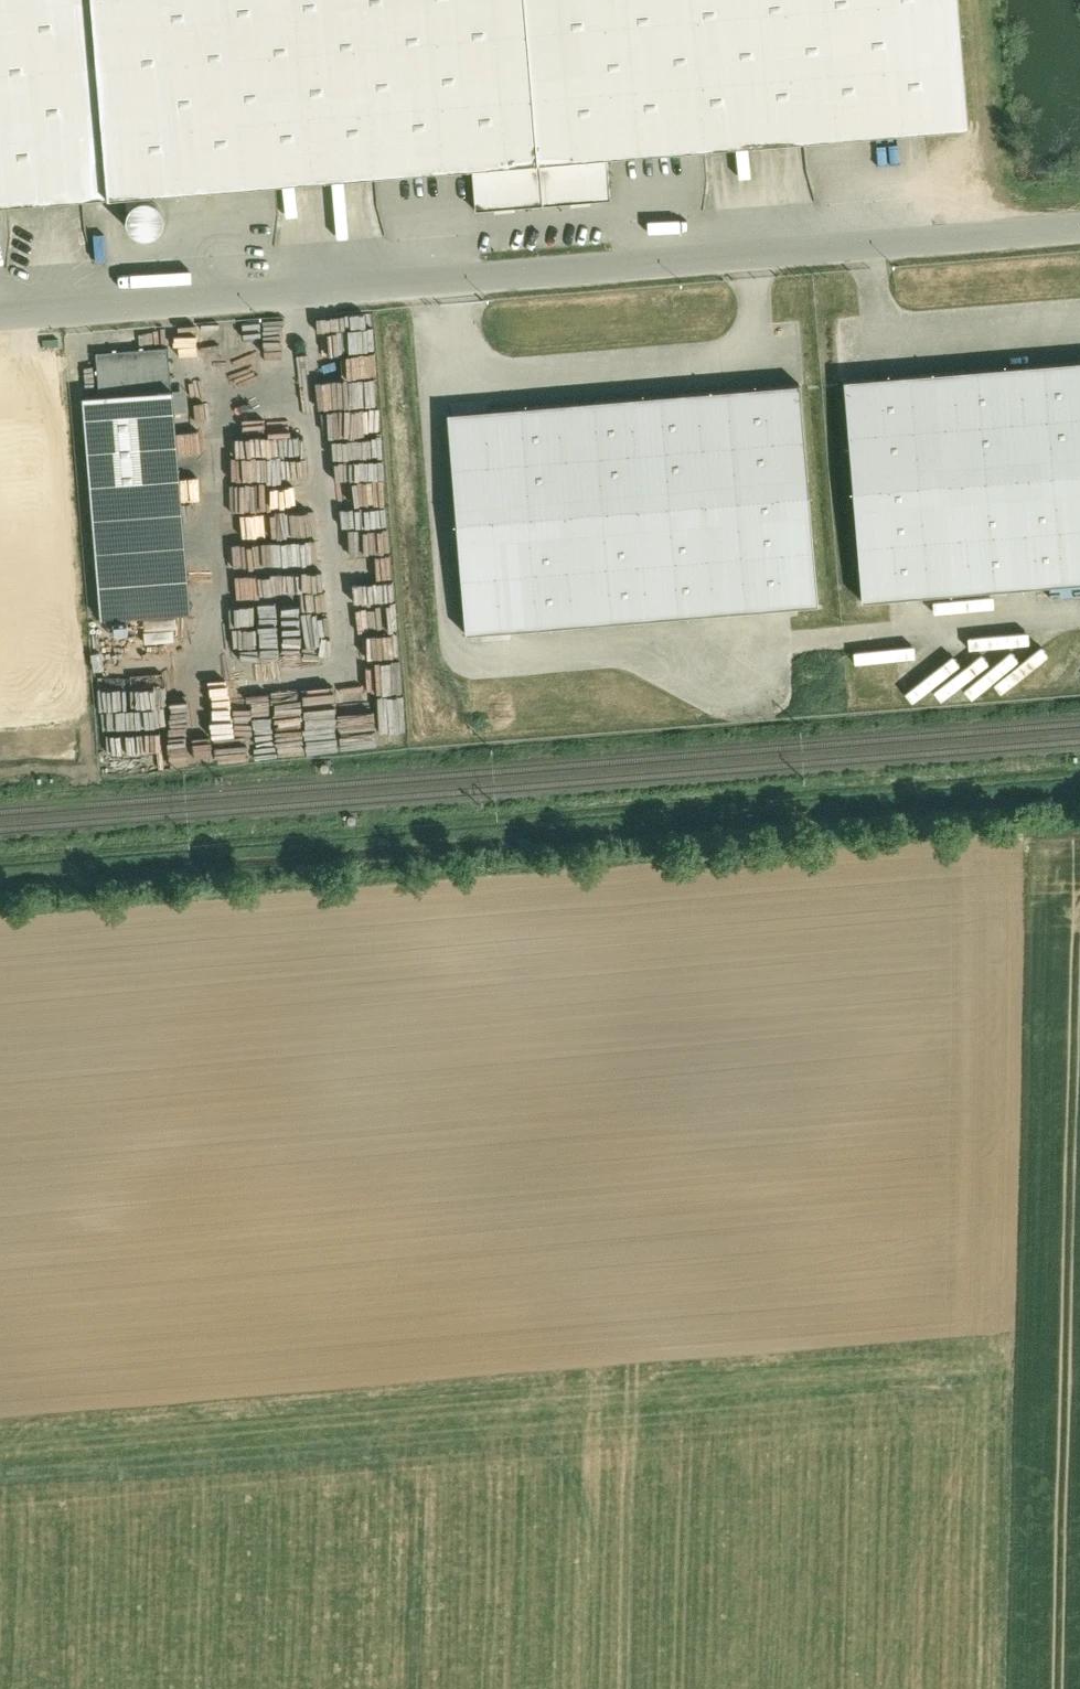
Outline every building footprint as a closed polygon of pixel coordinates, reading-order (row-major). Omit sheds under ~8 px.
[(473,166),(609,154),(965,125),(955,0),(0,0),(0,205),(473,166)] [(473,166),(477,211),(613,200),(609,154),(473,166)] [(149,231),(153,225),(154,217),(152,210),(147,204),(140,200),(133,199),(126,201),(120,206),(116,212),(115,220),(117,227),(121,233),(128,237),(136,238),(143,236),(149,231)] [(99,397),(172,391),(168,347),(96,353),(99,397)] [(849,381),(865,602),(1079,586),(1079,365),(849,381)] [(806,386),(452,413),(469,633),(823,606),(806,386)] [(191,614),(172,391),(99,397),(88,398),(107,621),(191,614)]
